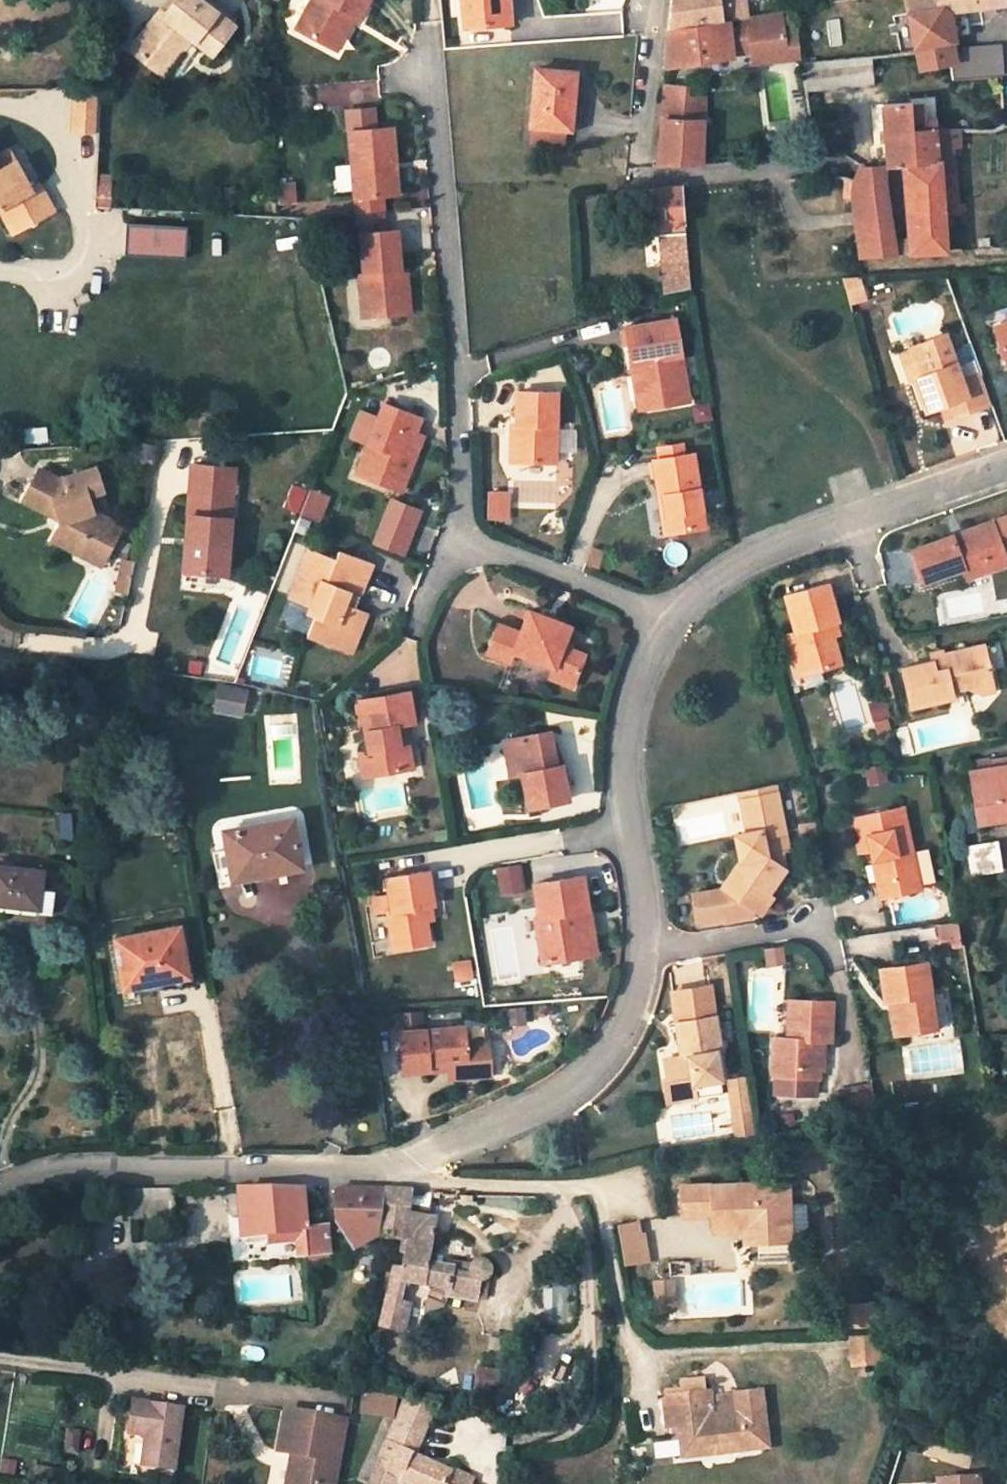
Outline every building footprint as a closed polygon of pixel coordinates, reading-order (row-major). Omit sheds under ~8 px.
[(232,27),(197,0),(174,0),(163,13),(159,10),(129,49),(157,70),(185,34),(191,38),(212,54),(232,27)] [(348,7),(355,11),(358,12),(364,0),(309,0),(299,24),(333,41),(348,7)] [(463,24),(499,21),(498,0),(461,0),(463,24)] [(499,21),(510,19),(508,0),(498,0),(499,21)] [(667,25),(721,17),(744,13),(744,12),(743,0),(670,0),(667,25)] [(907,13),(940,9),(982,5),(990,5),(1006,3),(1006,0),(904,0),(907,13)] [(348,7),(333,41),(339,44),(355,11),(348,7)] [(907,13),(915,51),(919,70),(949,64),(953,63),(952,57),(947,39),(942,15),(940,9),(907,13)] [(783,21),(781,10),(754,15),(756,26),(783,21)] [(971,34),(966,13),(942,15),(947,39),(971,34)] [(665,66),(704,59),(731,55),(730,49),(743,47),(744,54),(751,53),(752,62),(787,58),(785,34),(783,21),(756,26),(754,15),(727,19),(667,30),(665,66)] [(798,33),(785,34),(787,58),(801,57),(798,33)] [(163,74),(191,38),(185,34),(157,70),(163,74)] [(731,55),(744,54),(743,47),(730,49),(731,55)] [(965,56),(952,57),(953,63),(949,64),(952,79),(1004,76),(1002,47),(965,50),(965,56)] [(871,81),(868,56),(802,63),(806,90),(871,81)] [(569,129),(575,72),(536,68),(531,125),(536,125),(566,129),(569,129)] [(87,77),(88,86),(99,86),(98,76),(87,77)] [(661,118),(669,118),(703,119),(704,98),(687,97),(688,87),(686,86),(664,84),(661,118)] [(99,86),(76,87),(74,127),(96,128),(99,86)] [(928,125),(927,100),(882,104),(885,164),(885,167),(902,166),(911,165),(938,162),(936,127),(936,125),(928,125)] [(933,100),(927,100),(928,125),(936,125),(933,100)] [(669,118),(661,118),(658,165),(701,163),(703,119),(669,118)] [(536,125),(534,140),(565,143),(566,129),(536,125)] [(348,130),(352,199),(380,196),(389,195),(385,163),(392,162),(389,127),(348,130)] [(917,253),(946,251),(943,214),(965,212),(964,201),(957,201),(953,148),(960,148),(958,127),(936,127),(938,162),(911,165),(917,253)] [(797,158),(816,157),(815,147),(795,148),(797,158)] [(0,154),(0,168),(14,159),(9,148),(0,154)] [(54,209),(39,183),(31,187),(14,159),(0,168),(0,209),(13,232),(54,209)] [(395,195),(392,162),(385,163),(389,195),(395,195)] [(886,190),(885,167),(885,164),(858,166),(854,179),(851,190),(852,200),(886,196),(886,190)] [(907,254),(917,253),(911,165),(902,166),(906,235),(907,254)] [(842,197),(852,200),(851,190),(854,179),(843,176),(842,197)] [(654,188),(646,188),(643,225),(685,221),(682,185),(654,188)] [(621,190),(621,201),(632,199),(631,189),(626,189),(621,190)] [(380,196),(352,199),(353,212),(381,209),(380,196)] [(893,237),(886,196),(852,200),(858,256),(895,254),(893,237)] [(360,232),(383,230),(382,214),(359,216),(360,232)] [(644,233),(660,231),(662,264),(688,261),(685,221),(643,225),(644,233)] [(183,227),(124,225),(123,255),(181,258),(183,227)] [(399,280),(398,270),(396,229),(383,230),(360,232),(364,274),(360,274),(362,296),(371,295),(373,314),(408,310),(406,280),(399,280)] [(906,235),(893,237),(895,254),(907,254),(906,235)] [(947,267),(929,268),(934,282),(952,282),(947,267)] [(406,280),(406,270),(398,270),(399,280),(406,280)] [(863,270),(844,271),(849,288),(863,288),(863,270)] [(373,314),(371,295),(362,296),(364,315),(373,314)] [(690,397),(676,315),(626,324),(633,361),(644,360),(651,404),(690,397)] [(995,328),(999,340),(1004,339),(999,324),(995,325),(995,328)] [(917,372),(913,373),(925,406),(941,402),(941,401),(950,399),(954,411),(993,399),(983,370),(963,377),(947,330),(908,344),(917,372)] [(900,346),(909,374),(913,373),(917,372),(908,344),(900,346)] [(633,361),(640,406),(651,404),(644,360),(633,361)] [(519,392),(518,424),(516,461),(556,461),(557,394),(519,392)] [(941,402),(945,414),(954,411),(950,399),(941,401),(941,402)] [(385,403),(358,475),(402,492),(403,492),(414,461),(407,459),(417,434),(423,417),(385,403)] [(417,434),(407,459),(414,461),(424,436),(417,434)] [(706,524),(694,452),(656,458),(662,494),(664,494),(669,529),(706,524)] [(41,469),(25,501),(56,516),(61,514),(63,522),(54,540),(76,551),(82,538),(110,552),(124,525),(95,510),(89,494),(105,490),(98,466),(60,479),(41,469)] [(236,468),(193,466),(189,539),(195,539),(194,548),(189,548),(188,570),(230,573),(236,468)] [(497,492),(488,492),(487,517),(507,517),(508,508),(506,508),(503,508),(503,505),(496,505),(497,492)] [(507,492),(497,492),(496,505),(503,505),(503,508),(506,508),(507,492)] [(318,526),(328,499),(313,494),(303,520),(318,526)] [(420,514),(393,503),(375,548),(403,559),(420,514)] [(953,534),(913,548),(925,581),(966,565),(969,574),(990,567),(986,557),(1004,551),(992,519),(961,530),(964,537),(955,540),(953,534)] [(961,530),(953,534),(955,540),(964,537),(961,530)] [(104,565),(110,552),(82,538),(76,551),(104,565)] [(1006,564),(1006,552),(1006,550),(1004,551),(986,557),(990,567),(990,569),(1006,564)] [(361,598),(374,566),(341,552),(338,562),(313,552),(295,600),(313,608),(310,615),(317,617),(310,637),(342,650),(351,628),(356,629),(361,611),(357,609),(352,608),(356,597),(361,598)] [(131,591),(133,579),(122,576),(119,589),(131,591)] [(785,595),(795,631),(790,633),(802,675),(839,664),(831,636),(827,622),(834,620),(838,619),(827,583),(817,586),(785,595)] [(357,609),(361,598),(356,597),(352,608),(357,609)] [(515,651),(553,666),(550,675),(574,684),(577,675),(584,656),(585,652),(563,644),(570,626),(528,610),(522,628),(521,632),(497,623),(488,652),(511,661),(512,661),(515,651)] [(354,655),(370,615),(361,611),(356,629),(351,628),(342,650),(354,655)] [(838,634),(834,620),(827,622),(831,636),(838,634)] [(785,634),(796,676),(802,675),(790,633),(785,634)] [(942,662),(931,665),(931,662),(898,670),(908,710),(951,699),(949,691),(963,688),(980,695),(993,691),(980,645),(940,656),(942,662)] [(940,656),(939,651),(939,649),(938,649),(928,652),(931,662),(931,665),(942,662),(940,656)] [(512,661),(550,675),(553,666),(515,651),(512,661)] [(239,713),(244,690),(220,685),(216,709),(239,713)] [(401,746),(397,725),(407,723),(414,722),(409,691),(360,699),(370,751),(370,752),(360,754),(364,776),(405,769),(415,767),(411,744),(401,746)] [(397,725),(401,746),(411,744),(410,743),(407,723),(397,725)] [(554,768),(547,733),(546,732),(510,739),(519,777),(519,778),(521,777),(527,807),(529,815),(538,813),(536,805),(566,800),(560,767),(554,768)] [(502,740),(510,779),(519,778),(519,777),(510,739),(502,740)] [(990,766),(988,756),(970,759),(971,768),(969,769),(977,824),(1006,819),(1006,763),(990,766)] [(741,799),(771,793),(777,792),(776,783),(739,790),(741,799)] [(781,853),(778,834),(784,833),(777,792),(771,793),(741,799),(746,833),(748,845),(738,848),(737,848),(739,860),(722,884),(726,888),(720,894),(719,888),(691,892),(696,920),(724,915),(725,920),(748,916),(747,910),(751,905),(761,912),(772,897),(767,894),(785,872),(781,853)] [(911,851),(902,807),(855,817),(862,851),(870,849),(880,897),(919,888),(918,884),(911,851)] [(302,866),(293,817),(224,831),(228,851),(221,851),(228,886),(239,884),(237,875),(264,869),(265,874),(302,866)] [(735,835),(737,848),(738,848),(748,845),(746,833),(736,835),(735,835)] [(778,834),(781,853),(787,851),(784,833),(778,834)] [(1002,870),(997,840),(966,844),(970,874),(1002,870)] [(42,870),(0,864),(0,903),(38,908),(42,870)] [(373,899),(375,917),(387,915),(392,948),(427,942),(423,908),(423,907),(432,906),(427,873),(386,879),(389,897),(373,899)] [(533,917),(536,937),(540,963),(594,956),(594,955),(590,929),(583,931),(580,914),(587,912),(582,878),(534,885),(537,916),(537,917),(533,917)] [(957,917),(936,920),(940,940),(951,938),(952,946),(962,945),(957,917)] [(186,964),(180,928),(114,939),(123,987),(143,984),(141,972),(186,964)] [(782,943),(764,946),(767,961),(784,958),(782,943)] [(880,969),(885,1004),(889,1004),(896,1002),(901,1036),(935,1030),(930,997),(930,993),(925,963),(891,968),(884,969),(880,969)] [(187,975),(186,964),(141,972),(143,984),(187,975)] [(944,1029),(938,992),(930,993),(930,997),(935,1030),(944,1029)] [(830,1003),(787,1000),(784,1037),(772,1036),(770,1075),(773,1076),(772,1094),(813,1096),(814,1078),(816,1078),(816,1069),(817,1049),(811,1049),(812,1039),(818,1039),(821,1040),(828,1040),(830,1003)] [(901,1036),(896,1002),(889,1004),(894,1037),(901,1036)] [(718,1081),(714,1054),(718,1053),(713,1018),(674,1023),(677,1047),(684,1046),(685,1057),(686,1058),(679,1059),(662,1062),(664,1078),(673,1077),(677,1102),(721,1095),(718,1081)] [(463,1029),(398,1033),(400,1072),(428,1070),(427,1066),(465,1063),(465,1068),(445,1069),(446,1081),(489,1078),(487,1043),(464,1045),(463,1029)] [(818,1039),(812,1039),(811,1049),(817,1049),(816,1069),(820,1069),(821,1040),(818,1039)] [(685,1057),(684,1046),(677,1047),(679,1058),(679,1059),(686,1058),(685,1057)] [(745,1081),(744,1075),(726,1078),(728,1084),(745,1081)] [(677,1102),(673,1077),(664,1078),(667,1104),(677,1102)] [(754,1133),(745,1081),(728,1084),(736,1136),(754,1133)] [(834,1092),(839,1119),(873,1114),(869,1087),(834,1092)] [(791,1239),(788,1182),(679,1185),(681,1215),(712,1214),(712,1229),(744,1228),(757,1227),(758,1239),(791,1239)] [(132,1218),(173,1218),(173,1188),(133,1188),(132,1218)] [(354,1250),(378,1238),(384,1190),(336,1188),(335,1221),(354,1250)] [(330,1260),(327,1227),(309,1229),(308,1222),(305,1223),(302,1189),(237,1189),(240,1236),(267,1234),(303,1231),(304,1241),(305,1257),(306,1263),(330,1260)] [(378,1238),(401,1240),(399,1252),(403,1253),(400,1269),(392,1267),(380,1325),(402,1330),(408,1302),(401,1300),(405,1281),(425,1285),(429,1264),(437,1217),(427,1215),(427,1210),(408,1207),(410,1191),(384,1190),(378,1238)] [(745,1240),(758,1239),(757,1227),(744,1228),(745,1240)] [(296,1242),(304,1241),(303,1231),(267,1234),(268,1244),(296,1242)] [(299,1258),(305,1257),(304,1241),(296,1242),(299,1258)] [(343,1256),(354,1250),(348,1243),(345,1242),(343,1242),(340,1245),(340,1247),(343,1256)] [(425,1285),(448,1289),(447,1295),(478,1300),(478,1298),(482,1299),(485,1278),(487,1277),(488,1274),(488,1268),(484,1264),(479,1262),(476,1264),(474,1265),(447,1260),(446,1267),(429,1264),(425,1285)] [(671,1280),(654,1281),(655,1290),(671,1289),(671,1280)] [(671,1289),(655,1290),(655,1306),(672,1305),(671,1289)] [(879,1362),(877,1335),(852,1337),(854,1365),(879,1362)] [(489,1380),(497,1382),(498,1374),(479,1370),(477,1377),(489,1380)] [(486,1393),(489,1380),(477,1377),(475,1390),(486,1393)] [(719,1416),(714,1417),(711,1392),(663,1397),(667,1427),(672,1427),(678,1426),(682,1457),(707,1454),(706,1446),(736,1442),(737,1449),(768,1446),(761,1390),(734,1394),(734,1392),(715,1394),(719,1416)] [(361,1415),(390,1421),(395,1401),(365,1394),(361,1415)] [(385,1478),(398,1483),(472,1483),(475,1478),(453,1467),(452,1470),(415,1453),(433,1411),(406,1398),(368,1483),(382,1483),(385,1478)] [(174,1480),(183,1409),(132,1402),(126,1436),(120,1435),(115,1472),(174,1480)] [(344,1421),(284,1410),(278,1451),(291,1453),(286,1483),(332,1483),(344,1421)] [(676,1457),(682,1457),(678,1426),(672,1427),(676,1457)] [(707,1454),(737,1449),(736,1442),(706,1446),(707,1454)]
